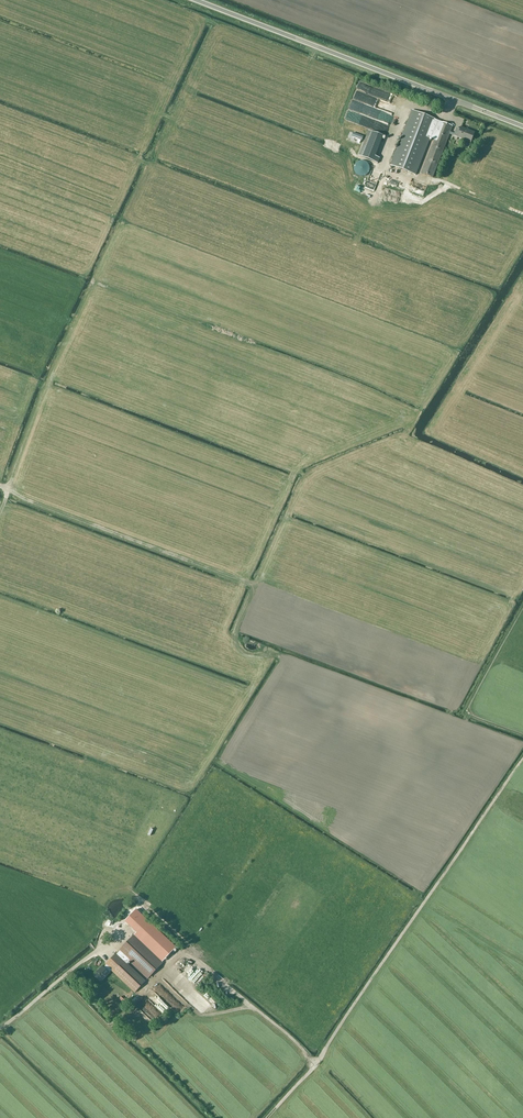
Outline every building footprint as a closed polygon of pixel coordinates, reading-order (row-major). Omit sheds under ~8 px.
[(401,99),(398,104),(407,109),(410,104),(401,99)] [(441,122),(437,120),(412,110),(399,142),(390,165),(415,175),(424,152),(434,129),(438,130),(421,173),(432,177),(449,134),(457,137),(471,143),(475,132),(461,127),(460,129),(456,128),(454,134),(450,132),(452,126),(441,122)] [(363,146),(377,151),(379,147),(383,136),(369,130),(364,141),(363,146)] [(360,176),(361,176),(363,176),(364,176),(365,175),(366,175),(367,174),(367,173),(368,173),(368,172),(369,172),(369,171),(369,170),(369,169),(369,168),(369,167),(369,166),(369,165),(368,164),(367,163),(366,162),(365,161),(364,161),(363,161),(362,161),(361,161),(360,161),(359,161),(358,161),(357,162),(356,163),(355,164),(355,165),(354,165),(354,166),(354,168),(354,169),(354,171),(354,172),(355,172),(355,173),(356,174),(357,175),(358,175),(359,176),(360,176)] [(416,188),(424,192),(426,187),(418,183),(416,188)] [(134,935),(163,962),(176,948),(135,910),(127,919),(139,930),(134,935)] [(135,992),(145,981),(127,963),(129,961),(148,979),(163,963),(134,935),(118,951),(119,951),(117,954),(116,953),(105,965),(106,965),(103,968),(102,966),(97,972),(98,972),(94,976),(101,982),(109,973),(111,970),(135,992)] [(175,977),(178,979),(192,965),(187,960),(169,976),(172,980),(175,977)] [(177,994),(191,980),(188,977),(190,975),(189,973),(173,990),(177,994)] [(162,986),(166,990),(173,983),(168,979),(162,986)] [(84,989),(90,995),(94,991),(87,985),(84,989)]
